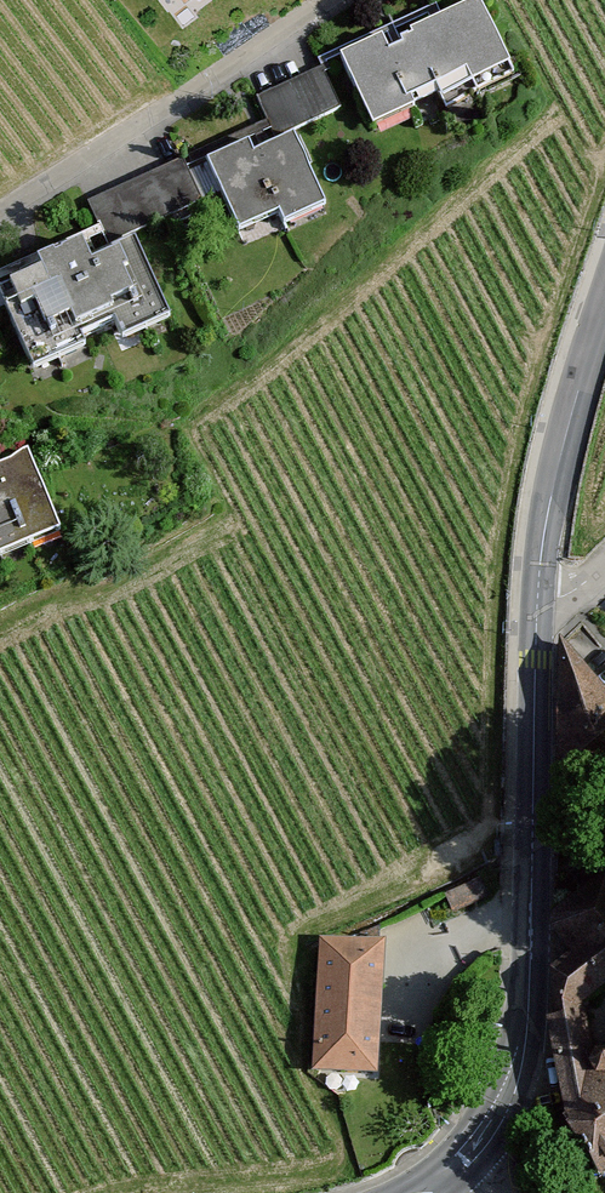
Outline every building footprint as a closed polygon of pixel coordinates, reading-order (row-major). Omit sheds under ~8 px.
[(480,5),(438,25),(471,93),(512,73),(480,5)] [(407,50),(391,58),(414,106),(440,94),(446,105),(471,93),(438,25),(412,38),(414,42),(405,47),(407,50)] [(418,113),(414,106),(391,58),(384,44),(343,64),(377,133),(418,113)] [(324,72),(261,102),(279,139),(342,110),(324,72)] [(297,142),(257,159),(284,218),(288,228),(328,210),(297,142)] [(257,159),(252,149),(211,167),(242,237),(284,218),(257,159)] [(186,166),(101,203),(118,242),(203,205),(186,166)] [(85,247),(47,264),(50,272),(82,344),(120,327),(94,268),(85,247)] [(139,248),(94,268),(120,327),(128,344),(173,324),(139,248)] [(50,272),(6,291),(39,367),(84,347),(82,344),(50,272)] [(0,467),(0,559),(63,533),(31,454),(0,467)] [(561,643),(558,804),(604,763),(604,694),(561,643)] [(483,884),(447,900),(454,917),(491,900),(483,884)] [(582,1012),(604,997),(604,888),(604,887),(552,923),(553,936),(572,964),(552,977),(554,1024),(582,1012)] [(384,947),(321,944),(315,1078),(378,1081),(384,947)] [(554,1024),(549,1026),(566,1130),(604,1184),(604,1062),(601,1061),(595,1062),(591,1063),(582,1012),(554,1024)]
